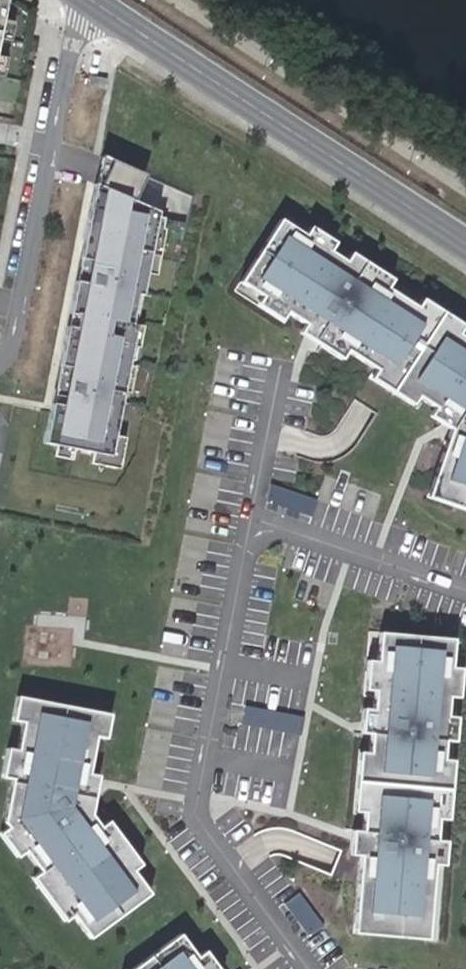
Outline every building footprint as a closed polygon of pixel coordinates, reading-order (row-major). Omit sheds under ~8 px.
[(0,42),(11,44),(15,26),(4,24),(9,0),(0,0),(0,44),(0,42)] [(106,171),(103,170),(55,430),(104,439),(102,449),(130,454),(135,424),(125,422),(134,377),(139,378),(144,353),(138,352),(140,345),(146,346),(152,313),(146,312),(146,309),(138,307),(143,279),(152,281),(167,198),(143,187),(154,161),(111,143),(106,171)] [(291,217),(250,280),(276,296),(270,304),(295,321),(301,312),(315,322),(310,330),(352,357),(357,349),(385,367),(379,375),(421,402),(427,394),(441,403),(436,412),(458,426),(438,484),(465,494),(465,319),(433,298),(428,306),(399,287),(404,279),(362,252),(357,260),(341,250),(347,242),(322,225),(316,234),(291,217)] [(376,626),(374,651),(384,652),(382,667),(372,666),(370,691),(380,692),(375,745),(365,744),(359,809),(369,810),(367,826),(357,825),(355,850),(365,851),(358,925),(432,932),(439,859),(449,860),(451,835),(441,834),(443,815),(453,816),(459,753),(449,752),(451,736),(461,737),(463,712),(453,711),(455,689),(465,690),(465,663),(457,662),(460,634),(376,626)] [(100,805),(107,770),(97,768),(105,729),(115,731),(119,707),(37,690),(27,688),(22,713),(32,715),(28,736),(18,734),(12,764),(22,766),(14,808),(18,814),(10,819),(27,844),(35,838),(50,860),(42,866),(73,911),(81,906),(98,929),(158,885),(141,862),(149,856),(117,811),(109,817),(100,805)] [(304,731),(307,715),(249,703),(246,720),(304,731)] [(187,924),(127,968),(220,968),(229,962),(212,939),(203,946),(187,924)]
